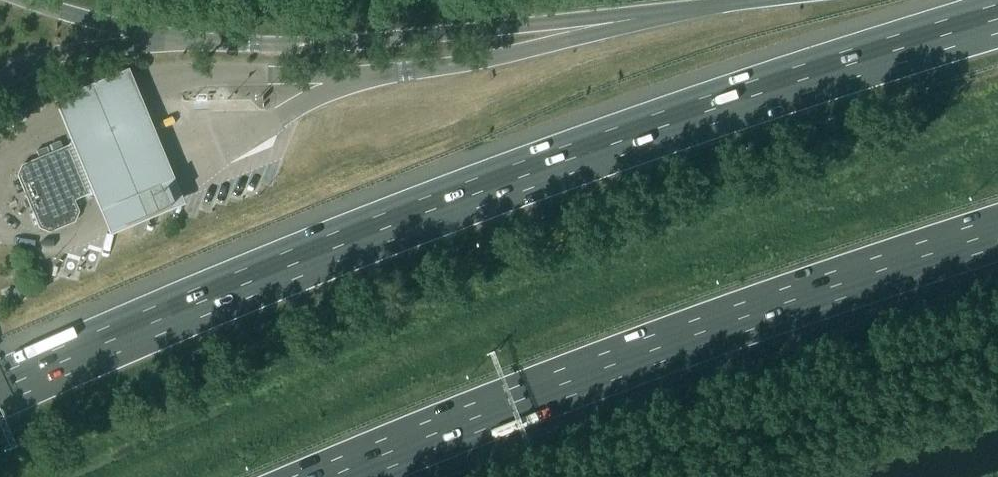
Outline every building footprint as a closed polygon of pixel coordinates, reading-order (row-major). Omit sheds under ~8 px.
[(128,65),(52,96),(59,113),(67,133),(70,141),(67,147),(87,196),(93,197),(105,225),(108,234),(185,203),(181,194),(173,173),(162,148),(152,123),(143,102),(135,82),(128,65)] [(21,166),(17,176),(38,228),(49,233),(74,222),(78,212),(74,201),(87,196),(67,147),(21,166)]
